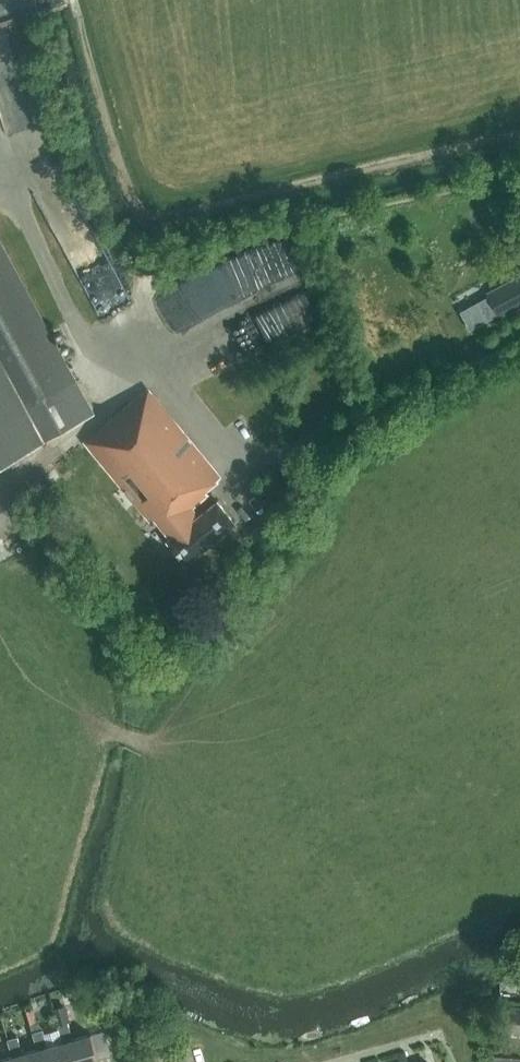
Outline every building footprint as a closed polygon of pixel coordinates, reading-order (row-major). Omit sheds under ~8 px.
[(297,265),(285,229),(243,242),(254,279),(297,265)] [(94,413),(0,240),(0,464),(94,413)] [(486,290),(500,316),(519,305),(519,271),(486,290)] [(185,562),(235,523),(218,500),(196,516),(190,508),(209,494),(205,490),(221,477),(148,389),(84,441),(150,522),(154,518),(170,538),(167,540),(185,562)] [(63,1006),(52,1009),(57,1025),(67,1022),(63,1006)] [(510,1006),(508,1030),(519,1031),(519,1007),(510,1006)] [(38,1022),(37,1023),(30,1025),(32,1032),(39,1030),(42,1029),(42,1026),(38,1022)] [(65,1041),(71,1061),(99,1061),(91,1034),(73,1039),(67,1022),(57,1025),(62,1042),(65,1041)] [(44,1061),(71,1061),(65,1041),(62,1042),(47,1046),(42,1029),(32,1032),(37,1049),(40,1048),(44,1061)] [(40,1048),(37,1049),(22,1053),(17,1036),(7,1039),(12,1056),(15,1055),(16,1061),(44,1061),(40,1048)]
